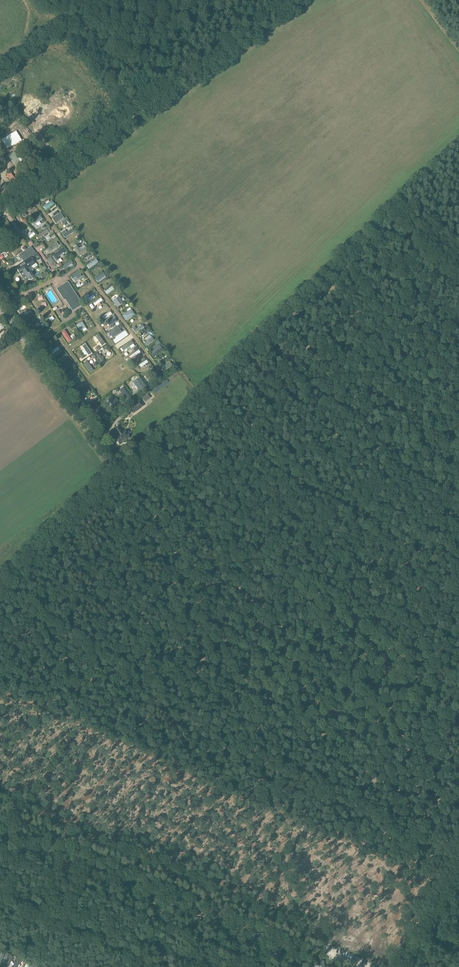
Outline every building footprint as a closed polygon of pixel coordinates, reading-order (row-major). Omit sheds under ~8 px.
[(45,203),(41,205),(43,207),(45,211),(54,204),(51,201),(46,205),(45,203)] [(24,212),(30,207),(28,204),(19,211),(24,218),(27,215),(24,212)] [(60,213),(52,219),(56,224),(64,218),(60,213)] [(41,224),(45,221),(40,215),(32,221),(35,225),(39,221),(41,224)] [(47,229),(36,237),(38,240),(49,232),(47,229)] [(65,238),(74,232),(72,229),(66,233),(65,231),(62,233),(65,238)] [(56,242),(47,249),(49,252),(58,245),(56,242)] [(76,254),(79,257),(89,251),(86,247),(80,251),(77,246),(73,249),(76,254)] [(37,253),(35,255),(30,248),(17,257),(18,259),(20,257),(23,262),(15,268),(22,278),(25,276),(28,280),(33,276),(27,269),(35,263),(31,257),(33,255),(38,262),(41,260),(37,253)] [(57,258),(65,252),(62,249),(52,256),(56,261),(59,260),(57,258)] [(80,258),(83,263),(89,260),(86,255),(80,258)] [(96,259),(86,266),(89,269),(98,263),(96,259)] [(71,260),(62,266),(64,269),(73,263),(71,260)] [(80,274),(81,273),(79,271),(70,277),(72,279),(76,277),(78,279),(82,277),(80,274)] [(104,274),(96,280),(98,282),(106,277),(104,274)] [(98,287),(106,281),(104,278),(96,284),(98,287)] [(73,312),(82,305),(67,282),(57,289),(64,301),(65,300),(73,312)] [(90,282),(77,290),(81,297),(94,289),(90,282)] [(113,286),(105,292),(107,294),(115,289),(113,286)] [(119,297),(112,301),(117,308),(123,303),(119,297)] [(131,310),(123,315),(126,321),(135,315),(131,310)] [(22,314),(19,316),(24,322),(33,315),(31,312),(25,317),(22,314)] [(82,322),(76,325),(80,332),(86,328),(82,322)] [(41,325),(32,332),(34,335),(43,329),(41,325)] [(142,325),(134,331),(136,335),(144,328),(142,325)] [(65,330),(61,333),(68,343),(71,341),(65,330)] [(98,334),(95,337),(102,346),(105,344),(98,334)] [(43,347),(53,340),(50,337),(44,341),(41,337),(38,340),(43,347)] [(152,338),(143,344),(146,347),(154,341),(152,338)] [(131,341),(121,348),(123,351),(133,344),(131,341)] [(85,345),(82,347),(89,356),(91,354),(85,345)] [(161,348),(151,355),(153,358),(163,350),(161,348)] [(60,349),(52,355),(54,358),(62,352),(60,349)] [(138,350),(130,357),(132,359),(140,353),(138,350)] [(99,354),(96,356),(102,364),(105,362),(99,354)] [(67,359),(58,366),(62,372),(72,366),(67,359)] [(90,373),(94,371),(87,361),(83,364),(90,373)] [(170,362),(161,368),(163,372),(172,365),(170,362)] [(153,370),(144,376),(146,379),(155,373),(153,370)] [(79,376),(70,383),(72,385),(81,379),(79,376)] [(140,378),(133,383),(139,391),(146,386),(140,378)] [(126,387),(133,394),(136,392),(129,384),(126,387)] [(86,386),(82,389),(80,386),(73,391),(76,394),(77,393),(81,398),(90,392),(86,386)] [(126,398),(130,396),(124,387),(120,389),(126,398)] [(147,393),(142,398),(145,402),(151,398),(147,393)] [(111,398),(108,400),(112,405),(110,407),(112,410),(117,407),(111,398)] [(88,409),(97,402),(95,399),(89,403),(87,400),(84,402),(88,409)] [(139,400),(129,408),(133,414),(144,406),(139,400)] [(99,408),(92,413),(97,420),(104,415),(99,408)] [(115,438),(120,445),(123,442),(124,443),(125,443),(126,442),(126,441),(126,440),(125,439),(129,437),(124,431),(123,432),(118,426),(114,429),(117,434),(117,433),(119,435),(115,438)] [(15,834),(14,825),(0,826),(0,832),(0,835),(15,834)] [(29,842),(17,843),(18,852),(30,851),(29,842)] [(41,855),(53,853),(52,845),(40,846),(41,855)] [(97,864),(84,864),(84,873),(97,872),(97,864)] [(137,880),(128,882),(129,888),(139,885),(137,880)] [(169,906),(183,905),(183,897),(169,897),(169,906)] [(154,899),(145,902),(147,908),(156,904),(154,899)] [(264,933),(251,934),(251,942),(264,942),(264,933)] [(227,944),(239,943),(238,934),(226,935),(227,944)] [(281,949),(269,950),(270,959),(282,957),(281,949)]
